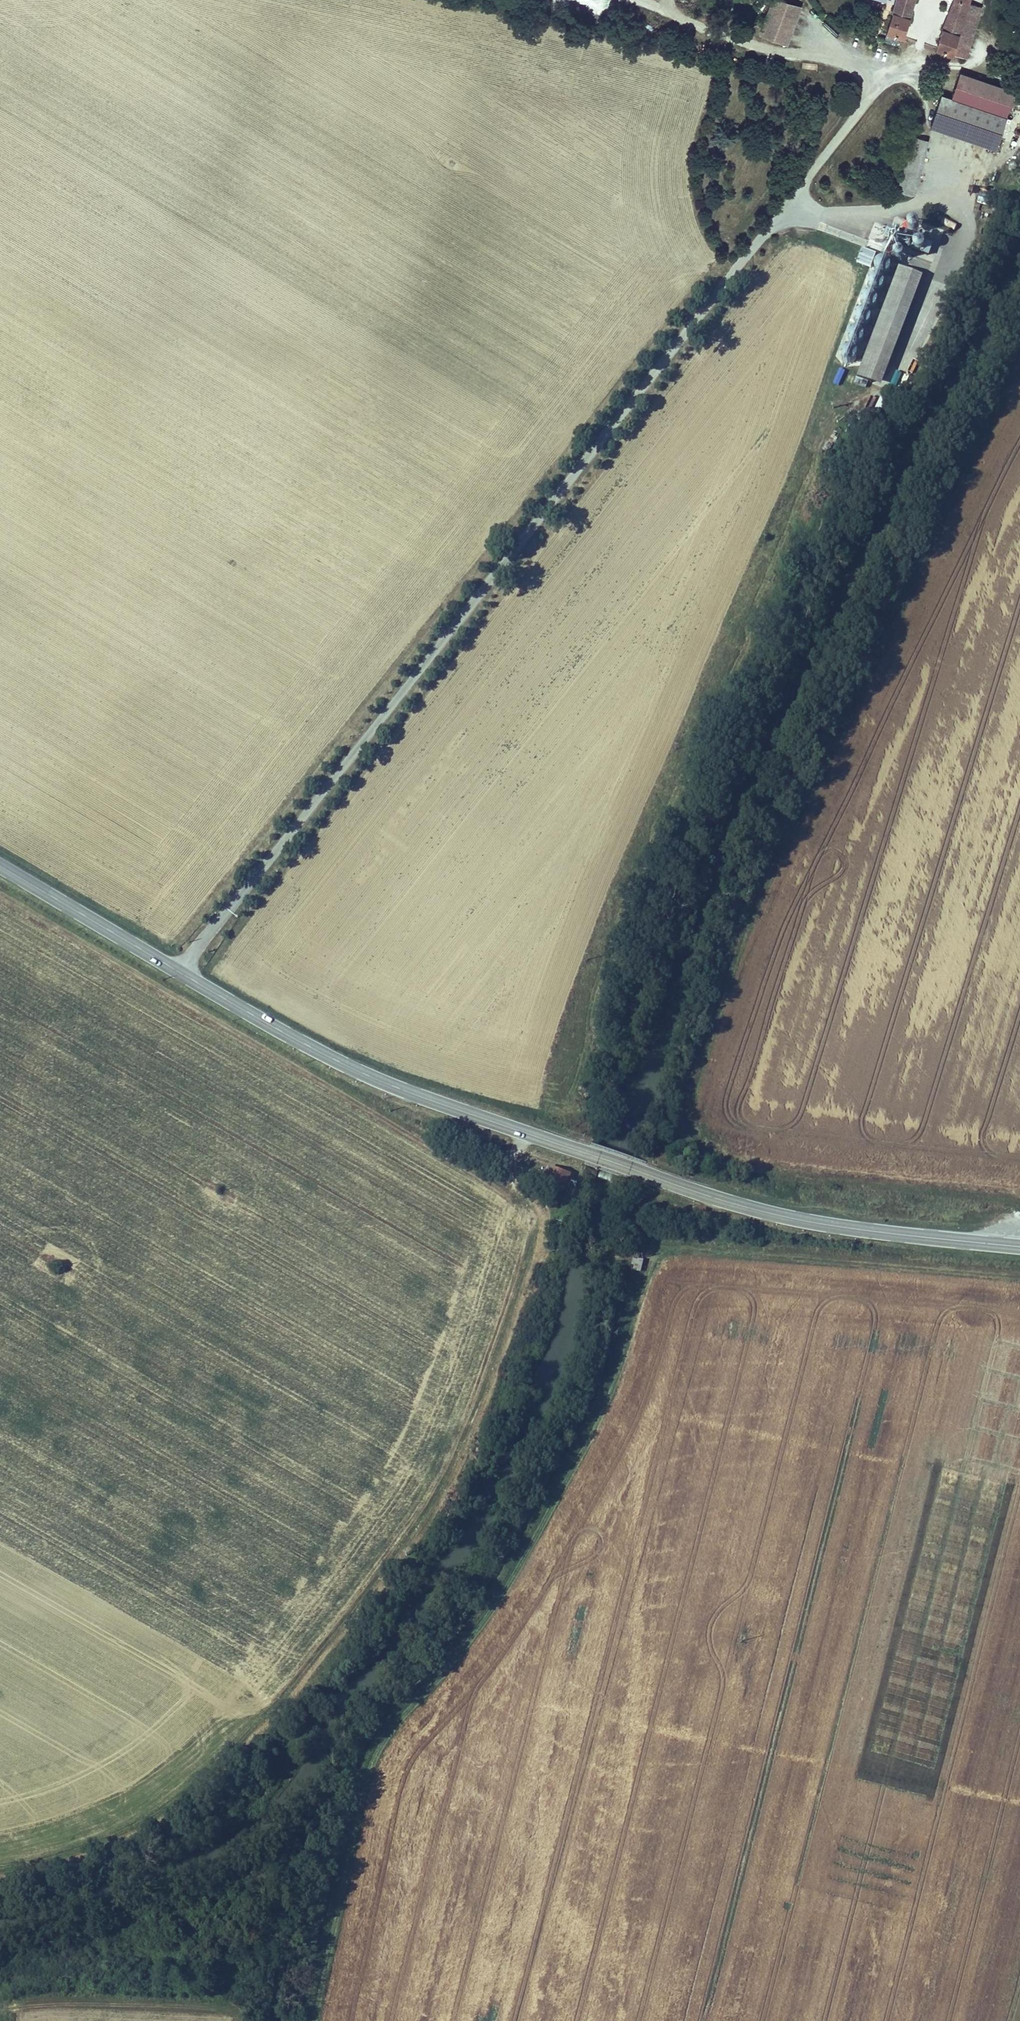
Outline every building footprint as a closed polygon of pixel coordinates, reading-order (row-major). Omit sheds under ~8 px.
[(756,17),(754,23),(775,31),(787,35),(792,21),(800,0),(762,0),(757,14),(753,12),(751,16),(756,17)] [(903,31),(912,0),(896,0),(886,36),(898,39),(902,30),(903,31)] [(937,43),(957,48),(971,0),(950,0),(937,43)] [(957,48),(964,50),(966,50),(981,0),(971,0),(957,48)] [(1015,85),(959,69),(948,96),(1004,117),(1015,85)] [(1004,117),(948,96),(939,94),(931,120),(999,140),(1004,117)] [(896,192),(913,196),(927,141),(911,136),(896,192)] [(943,218),(940,224),(954,231),(957,226),(943,218)] [(889,251),(822,225),(819,234),(886,260),(889,251)] [(916,240),(918,230),(907,229),(906,238),(916,240)] [(894,272),(895,273),(897,273),(899,272),(900,271),(901,269),(901,268),(901,266),(900,265),(899,264),(897,263),(896,263),(894,263),(893,264),(892,265),(891,267),(891,268),(892,270),(893,271),(894,272)] [(873,397),(916,284),(894,275),(850,388),(873,397)] [(871,327),(870,324),(869,321),(867,319),(865,317),(862,316),(859,317),(856,318),(854,320),(853,323),(852,326),(853,329),(854,331),(856,333),(859,335),(862,335),(865,334),(868,332),(870,330),(871,327)] [(864,345),(864,342),(863,339),(861,337),(859,335),(856,335),(853,335),(850,336),(848,338),(846,341),(846,344),(846,347),(848,349),(850,352),(853,353),(856,353),(859,352),(861,350),(863,348),(864,345)] [(857,363),(857,360),(856,357),(854,355),(852,353),(849,353),(846,353),(843,354),(841,356),(839,359),(839,362),(839,365),(841,367),(843,370),(846,371),(849,371),(852,370),(855,368),(856,366),(857,363)] [(549,1169),(544,1183),(567,1191),(572,1177),(549,1169)] [(549,1229),(545,1243),(552,1244),(555,1230),(549,1229)] [(634,1256),(630,1268),(641,1271),(644,1259),(634,1256)]
